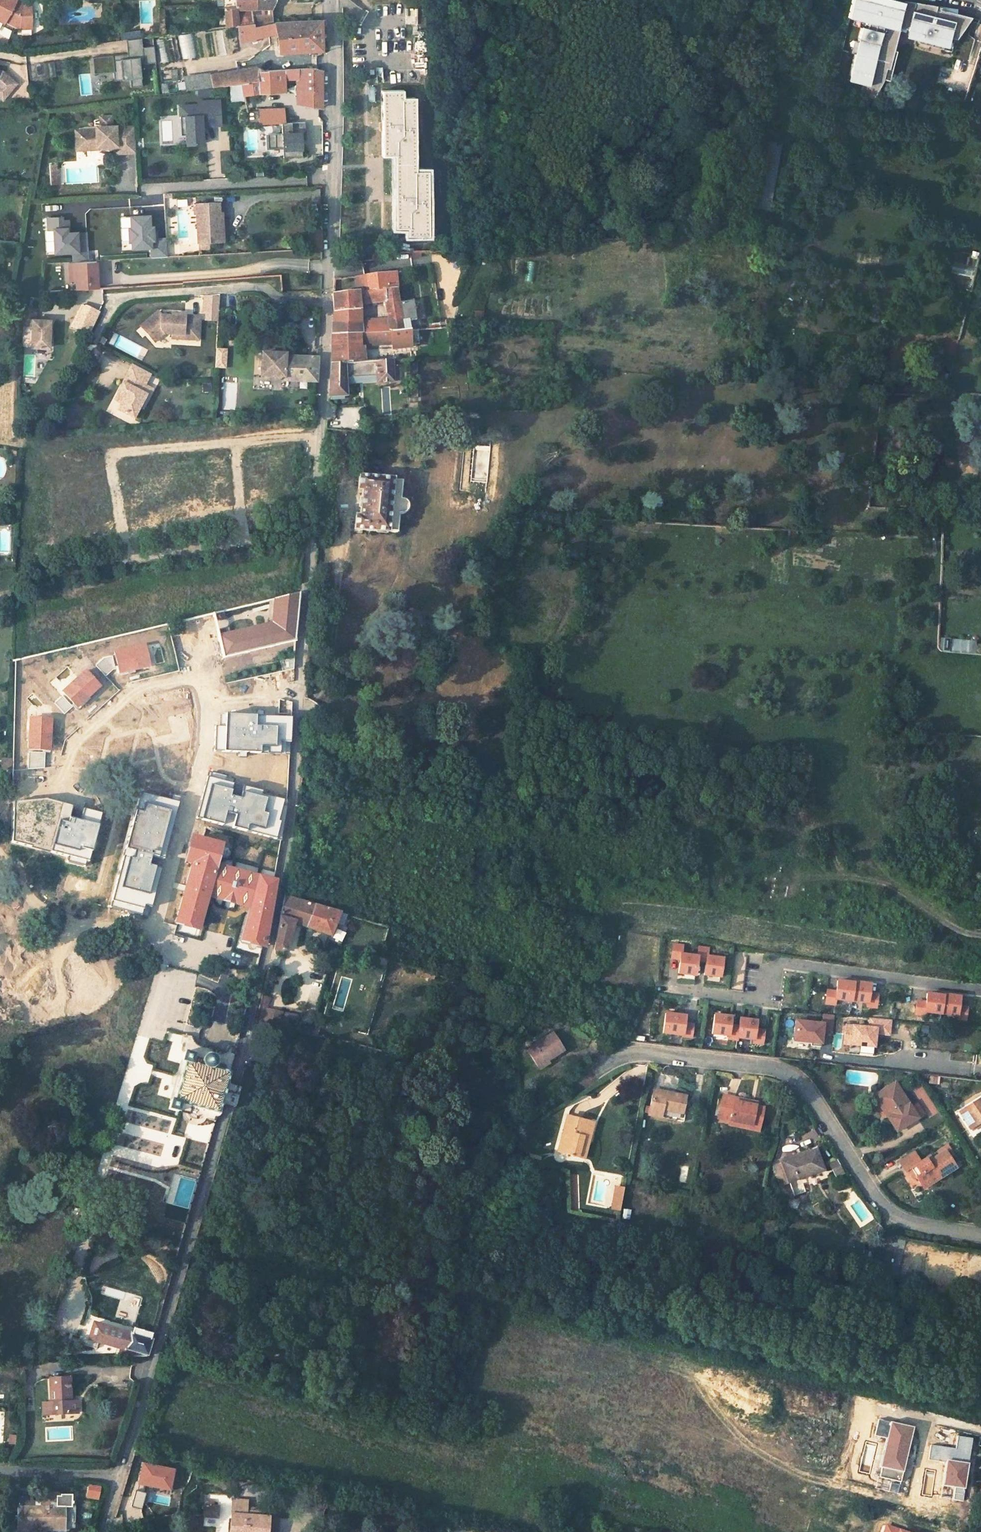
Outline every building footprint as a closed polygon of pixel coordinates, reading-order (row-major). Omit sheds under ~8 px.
[(19,28),(32,28),(31,4),(21,4),(20,5),(15,2),(16,0),(0,0),(0,20),(4,22),(5,21),(19,28)] [(216,8),(216,10),(224,9),(225,29),(238,28),(237,10),(238,10),(250,9),(255,9),(272,8),(274,0),(215,0),(216,8)] [(900,0),(849,0),(845,17),(885,25),(878,58),(887,60),(900,0)] [(901,36),(942,46),(945,37),(952,38),(953,31),(961,33),(966,14),(911,0),(910,0),(901,36)] [(244,27),(238,28),(238,43),(255,39),(268,35),(276,33),(278,53),(321,50),(321,20),(299,22),(299,17),(294,18),(294,23),(274,24),(252,29),(252,26),(251,16),(244,16),(244,27)] [(844,78),(864,83),(877,28),(856,23),(844,78)] [(141,45),(152,44),(151,37),(140,38),(141,45)] [(29,62),(30,77),(54,75),(53,61),(29,62)] [(300,105),(322,108),(321,73),(315,69),(263,72),(254,68),(237,71),(210,75),(211,87),(239,83),(242,83),(243,95),(285,91),(284,80),(297,80),(297,92),(301,92),(300,105)] [(9,96),(12,74),(0,72),(0,94),(9,96)] [(211,87),(210,75),(183,80),(185,90),(211,87)] [(396,229),(407,229),(407,236),(421,235),(421,237),(424,237),(424,235),(429,236),(428,170),(416,171),(415,98),(403,98),(403,90),(382,91),(383,171),(395,171),(396,229)] [(220,126),(218,99),(178,101),(180,144),(202,143),(201,126),(220,126)] [(242,113),(243,125),(295,123),(295,117),(289,117),(288,110),(253,111),(246,112),(242,113)] [(85,149),(109,148),(108,145),(116,145),(116,153),(135,152),(133,126),(115,127),(115,125),(111,126),(111,116),(100,116),(100,126),(96,126),(96,128),(84,129),(79,135),(79,144),(85,149)] [(76,150),(85,149),(79,144),(79,135),(84,129),(75,130),(76,150)] [(776,146),(759,143),(749,207),(765,210),(776,146)] [(54,166),(46,167),(47,181),(54,181),(54,166)] [(199,242),(217,242),(216,222),(220,222),(220,212),(219,202),(197,203),(199,242)] [(95,259),(65,260),(66,288),(96,287),(95,259)] [(367,291),(357,292),(333,295),(334,312),(332,334),(331,364),(329,396),(345,396),(345,381),(376,379),(376,384),(392,383),(391,361),(409,360),(410,392),(418,392),(416,359),(411,360),(411,352),(365,354),(365,362),(362,362),(362,349),(360,349),(360,345),(392,343),(392,349),(411,347),(410,329),(403,330),(396,280),(387,281),(386,274),(366,276),(367,291)] [(367,291),(366,276),(356,277),(357,292),(367,291)] [(202,295),(201,321),(217,321),(218,295),(202,295)] [(34,309),(22,307),(21,324),(31,324),(31,346),(48,346),(49,319),(34,319),(34,309)] [(171,316),(161,315),(158,312),(157,311),(140,326),(153,341),(163,333),(171,333),(171,337),(197,339),(198,328),(190,328),(189,329),(185,329),(183,327),(184,315),(184,314),(171,313),(171,316)] [(190,328),(198,328),(199,316),(184,315),(183,327),(185,329),(189,329),(190,328)] [(283,383),(316,382),(317,359),(283,359),(283,356),(260,356),(260,380),(283,380),(283,383)] [(130,365),(148,374),(149,371),(131,363),(130,365)] [(148,374),(130,365),(117,392),(118,392),(124,395),(121,402),(118,409),(134,417),(140,405),(143,406),(152,387),(144,383),(148,374)] [(121,402),(124,395),(118,392),(115,399),(121,402)] [(392,481),(358,476),(353,531),(386,535),(387,534),(395,535),(401,483),(392,482),(392,481)] [(299,593),(213,613),(218,635),(211,636),(211,637),(195,641),(198,657),(222,652),(223,658),(288,643),(287,653),(294,652),(294,641),(295,641),(299,593)] [(240,758),(250,761),(257,733),(247,730),(245,738),(243,738),(246,729),(230,725),(225,747),(242,751),(240,758)] [(224,894),(236,897),(235,902),(251,906),(242,939),(262,945),(287,808),(290,746),(278,744),(276,752),(275,752),(267,785),(219,773),(193,865),(179,862),(180,852),(147,847),(155,813),(129,806),(119,842),(100,839),(108,832),(110,821),(102,810),(86,807),(84,823),(79,825),(58,787),(29,804),(56,852),(34,865),(47,887),(84,864),(82,861),(89,857),(93,863),(96,864),(96,866),(116,870),(124,871),(128,871),(127,876),(135,877),(136,873),(176,879),(178,868),(191,871),(177,921),(197,927),(207,893),(223,898),(224,894)] [(143,751),(132,752),(134,771),(145,770),(143,751)] [(173,757),(146,759),(147,773),(174,771),(173,757)] [(198,813),(204,815),(212,787),(202,784),(198,798),(182,793),(177,807),(184,809),(185,807),(198,811),(198,813)] [(216,845),(220,846),(225,848),(234,816),(225,814),(216,845)] [(124,871),(116,870),(114,881),(122,883),(124,871)] [(338,912),(284,896),(280,917),(273,952),(280,954),(281,950),(284,950),(293,922),(330,935),(338,912)] [(697,976),(718,978),(721,956),(708,954),(708,946),(697,945),(696,954),(682,952),(683,944),(671,942),(669,960),(676,960),(674,974),(697,976)] [(875,1006),(877,991),(869,990),(869,982),(833,978),(832,988),(825,988),(823,1005),(834,1006),(834,1002),(875,1006)] [(958,1004),(959,994),(922,991),(921,999),(914,999),(912,1013),(965,1018),(966,1005),(958,1004)] [(267,997),(262,995),(255,1024),(278,1029),(281,1016),(282,1013),(267,1009),(265,1017),(262,1017),(267,997)] [(684,1022),(685,1013),(662,1011),(660,1035),(691,1037),(692,1023),(684,1022)] [(754,1028),(756,1019),(711,1012),(708,1035),(762,1043),(764,1029),(754,1028)] [(821,1021),(792,1018),(789,1041),(820,1045),(821,1032),(831,1033),(833,1014),(821,1013),(821,1021)] [(281,1016),(278,1029),(290,1031),(293,1018),(281,1016)] [(889,1036),(890,1019),(867,1017),(867,1025),(843,1023),(841,1045),(873,1047),(874,1035),(889,1036)] [(556,1056),(555,1053),(563,1047),(552,1032),(527,1049),(540,1068),(556,1056)] [(194,1054),(184,1051),(168,1109),(178,1112),(181,1103),(218,1113),(220,1103),(226,1082),(234,1054),(221,1051),(216,1069),(192,1063),(194,1054)] [(882,1096),(893,1114),(889,1116),(897,1130),(919,1117),(912,1106),(898,1081),(889,1086),(892,1090),(882,1096)] [(226,1082),(220,1103),(236,1107),(241,1086),(226,1082)] [(876,1094),(889,1116),(893,1114),(882,1096),(892,1090),(889,1086),(876,1094)] [(668,1091),(667,1094),(655,1091),(650,1116),(682,1122),(688,1095),(668,1091)] [(721,1111),(733,1113),(731,1122),(760,1129),(766,1107),(756,1105),(747,1103),(748,1098),(725,1093),(721,1111)] [(963,1112),(973,1129),(980,1124),(980,1101),(963,1112)] [(912,1106),(919,1117),(925,1113),(918,1102),(912,1106)] [(731,1122),(733,1113),(721,1111),(719,1120),(731,1122)] [(580,1152),(585,1133),(591,1134),(595,1118),(568,1112),(560,1147),(580,1152)] [(760,1129),(731,1122),(730,1127),(759,1133),(760,1129)] [(585,1133),(580,1152),(586,1154),(591,1134),(585,1133)] [(810,1188),(805,1177),(824,1169),(815,1149),(780,1163),(787,1182),(791,1180),(796,1193),(810,1188)] [(906,1171),(911,1168),(923,1161),(916,1151),(900,1161),(906,1171)] [(934,1160),(929,1163),(927,1159),(923,1161),(911,1168),(922,1185),(937,1176),(940,1179),(957,1168),(947,1151),(934,1160)] [(828,1163),(833,1176),(840,1173),(836,1160),(828,1163)] [(937,1176),(922,1185),(924,1188),(940,1179),(937,1176)] [(616,1187),(613,1202),(621,1204),(624,1189),(616,1187)] [(123,1356),(148,1356),(152,1339),(124,1330),(125,1328),(103,1322),(103,1324),(92,1320),(87,1336),(89,1337),(87,1346),(96,1349),(98,1340),(120,1346),(118,1352),(124,1353),(123,1356)] [(124,1330),(152,1339),(154,1332),(126,1324),(125,1328),(124,1330)] [(74,1378),(54,1378),(55,1402),(55,1414),(81,1414),(81,1402),(74,1402),(74,1378)] [(46,1414),(55,1414),(55,1402),(46,1402),(46,1414)] [(86,1484),(85,1498),(97,1499),(98,1486),(86,1484)] [(41,1504),(19,1504),(18,1523),(40,1523),(40,1527),(64,1528),(64,1505),(57,1504),(57,1493),(41,1492),(41,1504)] [(268,1518),(261,1518),(261,1514),(247,1512),(248,1501),(233,1500),(229,1531),(267,1531),(268,1518)] [(214,1506),(205,1505),(204,1516),(218,1518),(219,1507),(214,1506)] [(267,1531),(276,1531),(277,1519),(268,1518),(267,1531)]
